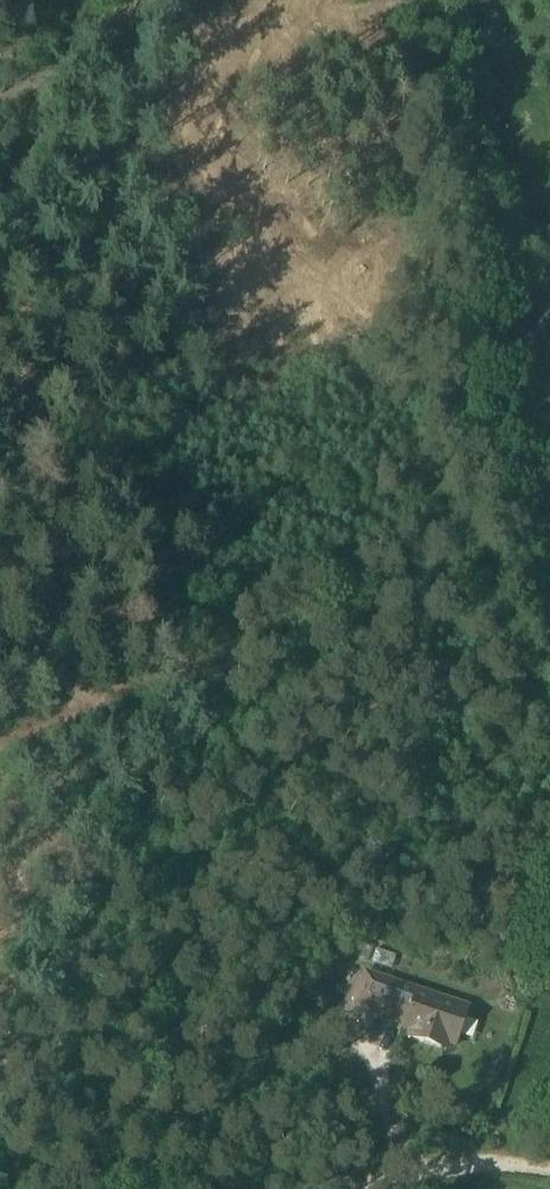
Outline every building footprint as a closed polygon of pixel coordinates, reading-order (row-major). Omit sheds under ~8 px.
[(403,1023),(414,991),(362,973),(351,1005),(403,1023)] [(403,1023),(401,1029),(407,1031),(405,1038),(443,1051),(446,1044),(452,1047),(466,1008),(414,991),(403,1023)]
